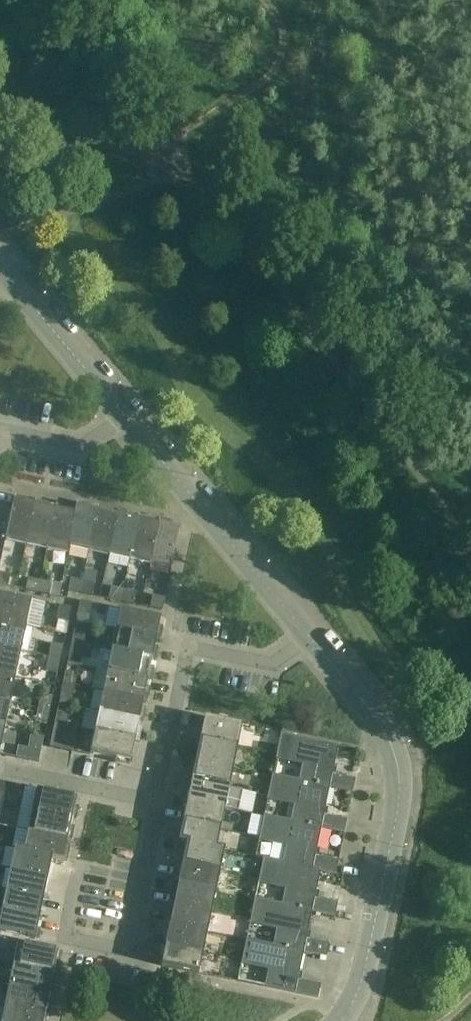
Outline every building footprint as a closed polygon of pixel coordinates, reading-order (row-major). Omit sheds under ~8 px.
[(5,540),(26,545),(34,505),(33,505),(27,504),(28,499),(14,497),(5,540)] [(56,510),(54,509),(47,508),(48,504),(34,501),(33,505),(34,505),(26,545),(47,550),(56,510)] [(69,547),(89,552),(98,511),(96,510),(89,509),(90,505),(76,503),(74,513),(75,514),(68,547),(69,547)] [(47,550),(68,554),(69,547),(68,547),(75,514),(74,513),(68,512),(69,508),(55,505),(54,509),(56,510),(47,550)] [(89,552),(109,556),(118,515),(117,515),(110,513),(111,510),(97,507),(96,510),(98,511),(89,552)] [(109,556),(129,560),(138,519),(137,519),(130,518),(131,514),(117,511),(117,515),(118,515),(109,556)] [(129,560),(150,564),(158,524),(157,524),(150,522),(151,518),(138,516),(137,519),(138,519),(129,560)] [(150,564),(171,569),(179,528),(171,526),(172,523),(158,520),(157,524),(158,524),(150,564)] [(8,586),(11,574),(0,572),(0,585),(8,586)] [(28,578),(26,590),(38,592),(40,581),(28,578)] [(71,579),(69,591),(80,593),(83,581),(71,579)] [(50,595),(52,583),(40,581),(38,592),(50,595)] [(93,596),(95,584),(83,581),(80,593),(93,596)] [(111,587),(109,599),(120,601),(123,590),(111,587)] [(133,604),(135,592),(123,590),(120,601),(133,604)] [(26,626),(31,599),(0,593),(0,620),(26,626)] [(152,595),(149,607),(162,609),(164,598),(152,595)] [(93,604),(80,601),(76,622),(88,625),(93,604)] [(72,608),(59,606),(54,632),(66,635),(72,608)] [(121,609),(116,630),(155,638),(155,640),(160,641),(162,627),(158,626),(160,617),(121,609)] [(26,626),(0,620),(0,647),(21,651),(26,626)] [(76,622),(72,642),(84,645),(88,625),(76,622)] [(116,630),(112,651),(151,658),(151,660),(155,661),(158,647),(154,646),(155,640),(155,638),(116,630)] [(54,632),(49,657),(61,660),(66,635),(54,632)] [(92,648),(83,646),(84,645),(72,642),(67,663),(79,666),(81,657),(90,659),(92,648)] [(15,677),(21,651),(0,647),(0,674),(15,677)] [(112,651),(108,671),(147,679),(147,680),(151,681),(154,668),(149,667),(151,660),(151,658),(112,651)] [(46,672),(58,674),(61,660),(49,657),(46,672)] [(63,683),(75,685),(78,674),(66,671),(63,683)] [(108,671),(104,691),(143,699),(143,700),(147,701),(150,688),(145,688),(147,680),(147,679),(108,671)] [(10,702),(15,677),(0,674),(0,700),(10,702)] [(75,685),(63,683),(59,704),(71,706),(75,685)] [(104,691),(99,712),(139,720),(138,721),(143,722),(145,709),(141,708),(143,700),(143,699),(104,691)] [(54,696),(41,694),(38,709),(50,711),(54,696)] [(10,702),(0,700),(0,727),(5,728),(10,702)] [(71,706),(59,704),(55,724),(66,726),(71,706)] [(35,722),(48,725),(50,711),(38,709),(35,722)] [(99,712),(95,732),(135,741),(135,742),(138,742),(141,729),(137,728),(138,721),(139,720),(99,712)] [(204,719),(200,740),(238,748),(242,726),(229,723),(204,719)] [(55,724),(49,748),(61,750),(66,726),(55,724)] [(72,753),(72,750),(77,729),(66,726),(61,750),(72,753)] [(95,732),(90,754),(130,763),(135,742),(135,741),(95,732)] [(353,792),(356,779),(331,774),(337,745),(281,733),(276,757),(306,764),(302,780),(302,781),(328,786),(328,787),(353,792)] [(200,740),(196,760),(234,768),(238,748),(200,740)] [(41,748),(30,745),(27,760),(39,762),(41,748)] [(196,760),(191,780),(229,788),(234,768),(196,760)] [(297,804),(294,821),(293,822),(320,827),(344,832),(347,819),(322,814),(328,787),(328,786),(302,781),(302,780),(272,774),(267,798),(297,804)] [(191,780),(187,800),(225,808),(238,811),(242,790),(229,788),(191,780)] [(3,804),(14,807),(17,795),(6,792),(8,784),(0,782),(0,804),(3,804)] [(77,798),(71,797),(36,789),(32,810),(72,818),(72,819),(76,820),(79,807),(75,806),(77,798)] [(187,800),(183,821),(221,829),(225,808),(187,800)] [(32,810),(28,830),(68,839),(67,840),(71,840),(74,827),(70,826),(72,819),(72,818),(32,810)] [(335,875),(338,861),(313,856),(316,847),(320,827),(293,822),(294,821),(264,814),(259,838),(289,845),(285,862),(285,863),(318,870),(318,871),(335,875)] [(178,842),(178,843),(182,844),(186,844),(186,843),(216,850),(216,848),(221,829),(183,821),(178,842)] [(51,859),(55,860),(66,862),(70,848),(66,847),(67,840),(68,839),(28,830),(24,847),(23,851),(23,852),(51,858),(51,859)] [(186,844),(182,865),(219,872),(224,850),(216,848),(216,850),(186,843),(186,844)] [(47,878),(51,859),(51,858),(23,852),(23,851),(14,849),(9,870),(47,878)] [(334,916),(337,903),(313,898),(318,871),(318,870),(285,863),(285,862),(263,857),(258,882),(287,888),(284,904),(284,905),(310,911),(334,916)] [(182,865),(177,885),(215,892),(219,872),(182,865)] [(43,899),(47,878),(9,870),(5,890),(43,899)] [(177,885),(173,905),(211,913),(215,892),(177,885)] [(39,919),(43,899),(5,890),(1,911),(39,919)] [(326,957),(329,943),(304,939),(310,911),(284,905),(284,904),(255,898),(250,923),(279,929),(275,945),(275,946),(302,951),(302,952),(326,957)] [(173,905),(169,926),(207,933),(211,913),(173,905)] [(39,919),(1,911),(0,915),(0,933),(35,940),(39,919)] [(169,926),(165,946),(203,953),(207,933),(169,926)] [(318,998),(321,985),(296,979),(302,952),(302,951),(275,946),(275,945),(246,939),(241,965),(270,971),(267,988),(318,998)] [(17,943),(13,965),(53,973),(53,974),(57,975),(59,961),(56,960),(58,952),(17,943)] [(165,946),(161,967),(192,973),(194,974),(197,974),(198,975),(203,953),(165,946)] [(13,965),(9,985),(49,993),(49,994),(53,995),(55,982),(52,981),(53,974),(53,973),(13,965)] [(9,985),(4,1006),(45,1014),(45,1015),(48,1015),(51,1001),(48,1001),(49,994),(49,993),(9,985)] [(1,1020),(43,1020),(45,1015),(45,1014),(4,1006),(1,1020)]
